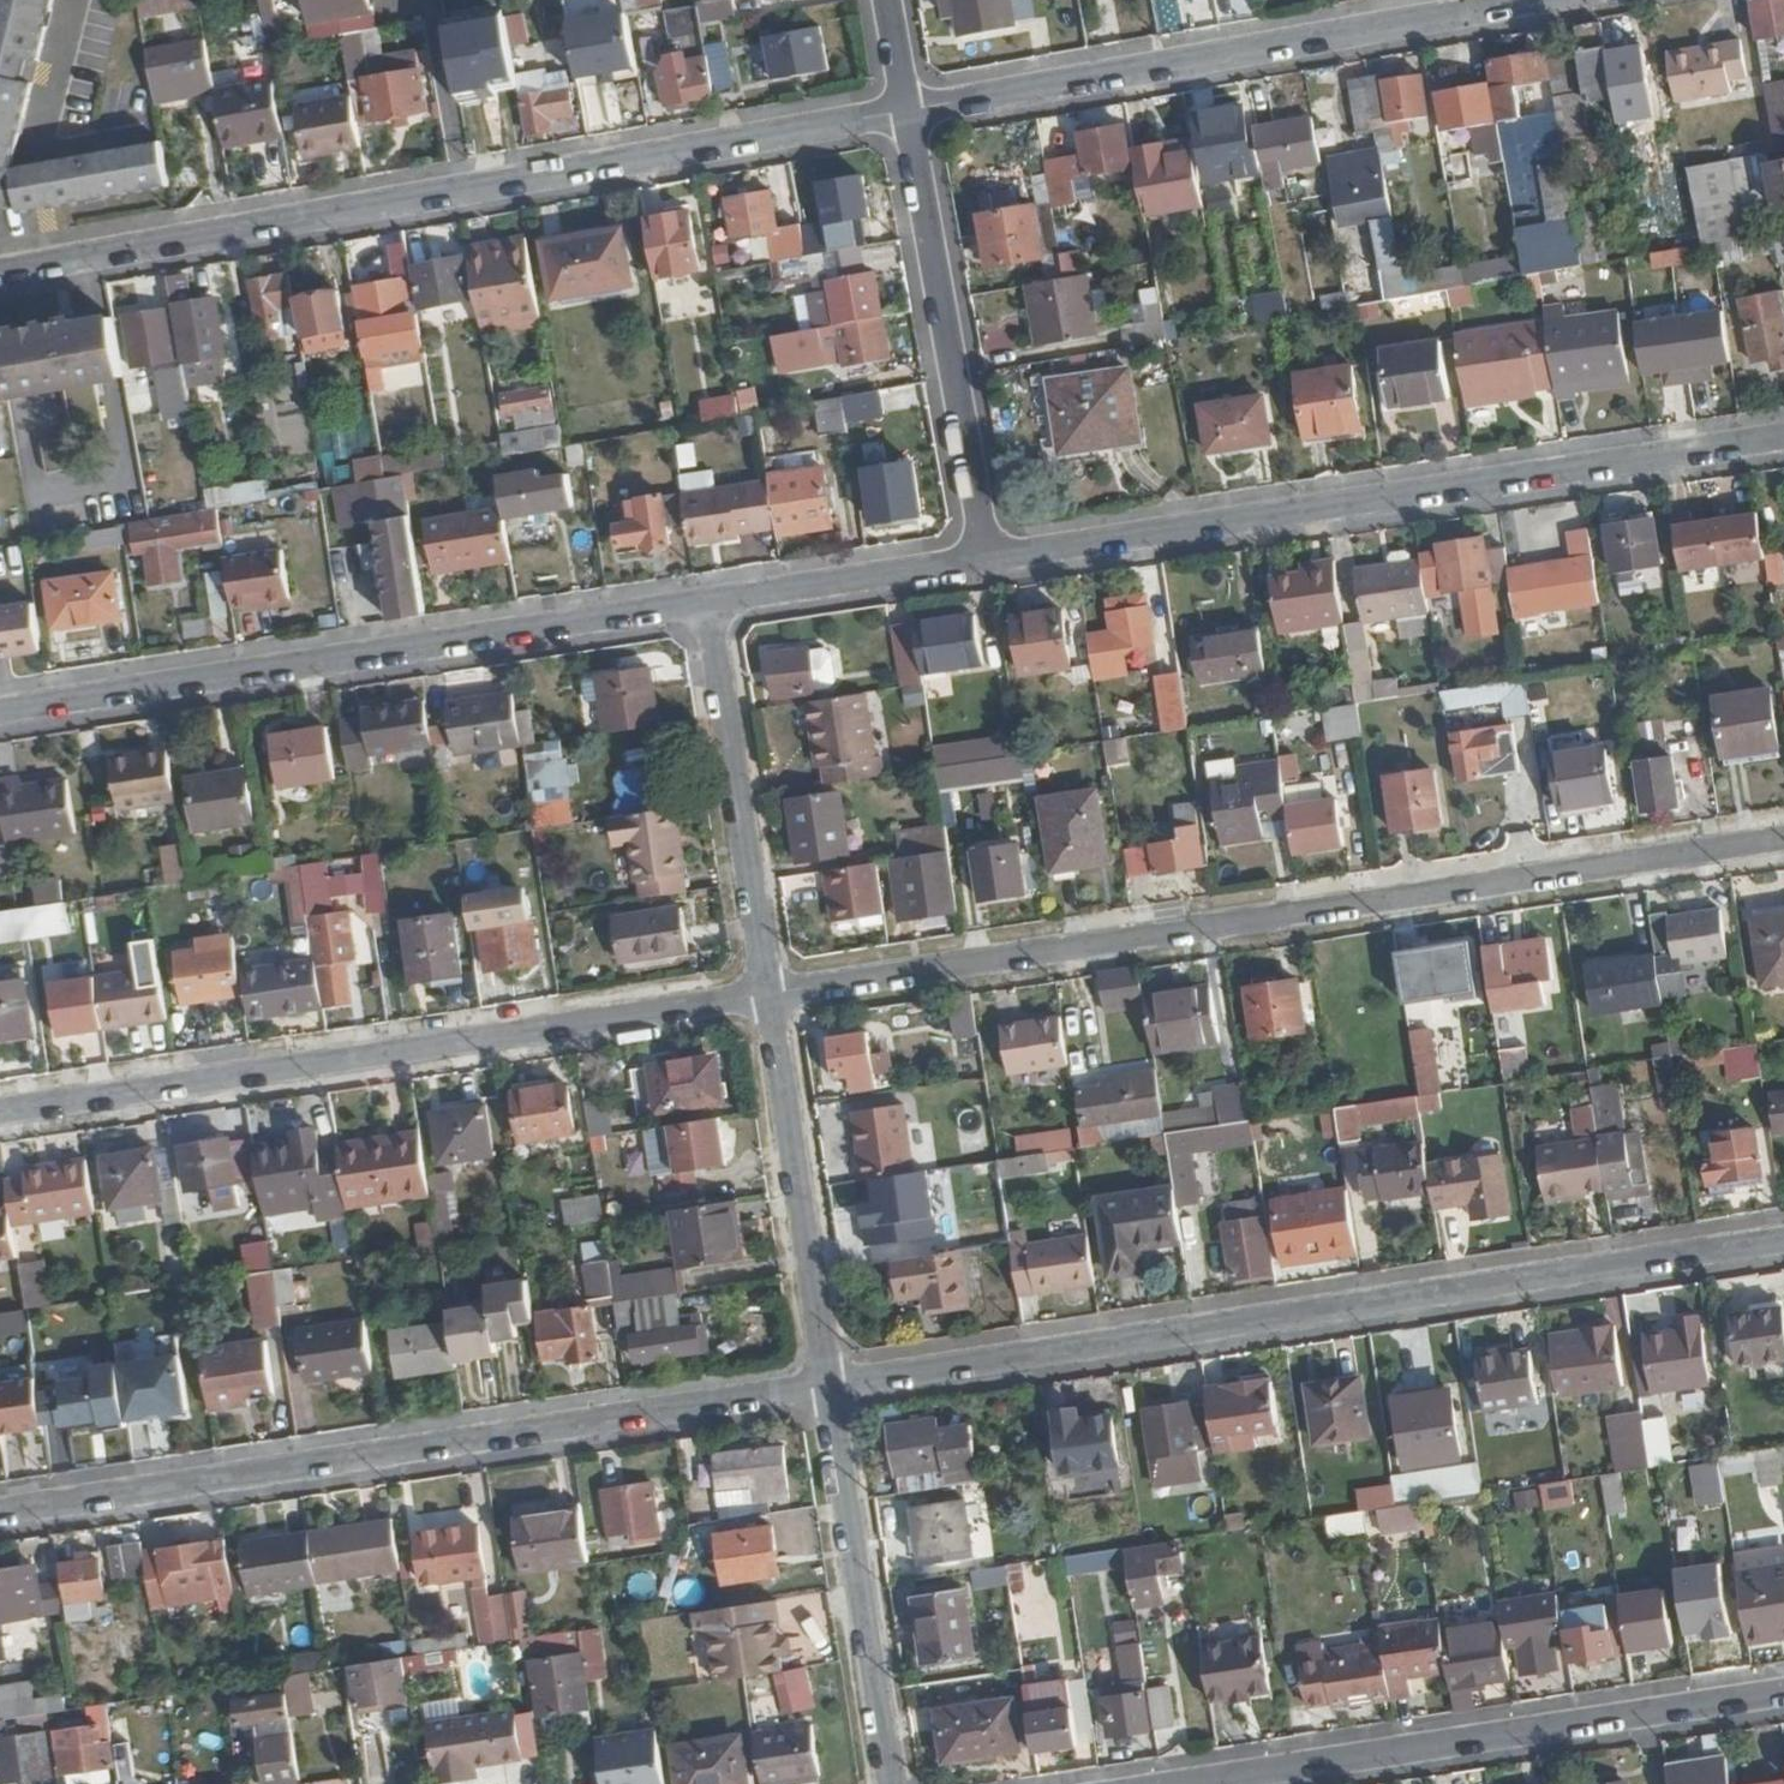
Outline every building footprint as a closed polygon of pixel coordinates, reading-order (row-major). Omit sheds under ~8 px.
[(163,140),(13,166),(34,84),(24,81),(31,59),(40,61),(56,0),(0,0),(0,210),(19,206),(20,212),(86,200),(85,192),(104,189),(106,197),(171,186),(163,140)] [(200,7),(199,0),(139,0),(143,18),(200,7)] [(321,0),(309,0),(310,9),(322,7),(321,0)] [(665,0),(626,0),(628,13),(629,16),(667,9),(665,0)] [(701,8),(704,24),(739,18),(737,0),(699,0),(701,8)] [(1012,0),(957,0),(963,36),(1016,28),(1012,0)] [(1759,38),(1783,34),(1783,0),(1753,0),(1759,38)] [(704,24),(701,8),(674,13),(680,45),(685,44),(686,54),(673,56),(675,68),(664,70),(671,112),(697,107),(697,100),(717,97),(716,94),(710,61),(704,24)] [(629,16),(628,13),(568,24),(578,78),(638,67),(629,16)] [(516,76),(505,17),(447,27),(458,91),(495,85),(494,79),(516,76)] [(1609,95),(1598,24),(1574,28),(1587,105),(1613,101),(1612,95),(1609,95)] [(1572,98),(1559,26),(1540,29),(1551,102),(1572,98)] [(831,68),(824,27),(770,36),(777,78),(831,68)] [(371,77),(363,31),(343,34),(351,81),(367,78),(373,118),(427,109),(420,69),(371,77)] [(212,77),(205,39),(146,49),(153,87),(212,77)] [(1492,123),(1486,85),(1488,84),(1481,40),(1457,44),(1464,89),(1436,94),(1442,131),(1492,123)] [(1729,83),(1745,81),(1739,43),(1701,50),(1702,57),(1667,62),(1674,104),(1730,96),(1729,83)] [(1653,119),(1641,45),(1605,52),(1612,95),(1613,101),(1618,125),(1653,119)] [(1541,80),(1536,54),(1488,62),(1493,89),(1541,80)] [(736,91),(730,58),(710,61),(716,94),(736,91)] [(283,136),(270,68),(212,77),(225,146),(283,136)] [(574,112),(566,70),(546,74),(548,89),(524,94),(531,134),(552,131),(549,116),(569,113),(574,140),(589,138),(584,110),(574,112)] [(1427,120),(1421,78),(1366,87),(1367,89),(1373,126),(1375,138),(1391,135),(1390,127),(1427,120)] [(1762,83),(1773,152),(1783,150),(1783,80),(1762,83)] [(1373,126),(1367,89),(1351,92),(1355,129),(1373,126)] [(363,148),(354,97),(339,100),(348,150),(363,148)] [(348,150),(339,100),(299,107),(308,157),(348,150)] [(1260,173),(1256,154),(1247,155),(1240,111),(1199,117),(1206,164),(1211,163),(1213,184),(1260,177),(1260,173)] [(1528,174),(1519,121),(1518,112),(1494,116),(1504,178),(1528,174)] [(1319,164),(1312,121),(1252,130),(1256,154),(1260,173),(1319,164)] [(1128,168),(1122,129),(1080,136),(1084,159),(1044,166),(1050,200),(1051,208),(1077,203),(1073,179),(1128,168)] [(1204,205),(1194,148),(1165,152),(1164,145),(1133,150),(1145,216),(1204,205)] [(1766,165),(1765,153),(1684,167),(1697,244),(1709,242),(1741,236),(1737,213),(1783,204),(1783,162),(1766,165)] [(1387,205),(1378,157),(1327,167),(1337,223),(1347,221),(1352,240),(1367,237),(1364,217),(1370,217),(1378,269),(1393,267),(1382,205),(1387,205)] [(1021,201),(1015,165),(978,172),(984,208),(1021,201)] [(872,219),(865,178),(824,185),(831,225),(872,219)] [(780,233),(774,190),(729,198),(736,242),(780,233)] [(1051,208),(1050,200),(982,213),(990,263),(1059,251),(1051,208)] [(700,270),(691,211),(645,218),(655,279),(700,270)] [(1578,265),(1571,221),(1542,226),(1549,271),(1578,265)] [(632,285),(622,228),(543,243),(553,299),(632,285)] [(1774,230),(1779,262),(1783,262),(1783,228),(1774,230)] [(405,238),(404,230),(391,232),(397,269),(410,267),(405,238)] [(840,252),(837,235),(805,240),(808,257),(830,253),(840,252)] [(1748,254),(1746,235),(1741,236),(1709,242),(1712,261),(1748,254)] [(469,296),(463,256),(427,264),(422,236),(405,238),(410,267),(415,266),(421,305),(469,296)] [(540,307),(528,236),(506,239),(507,250),(468,256),(479,318),(540,307)] [(1694,247),(1668,248),(1669,263),(1695,262),(1694,247)] [(833,274),(830,253),(808,257),(779,262),(781,283),(833,274)] [(881,316),(874,271),(832,278),(839,323),(881,316)] [(295,307),(290,274),(252,282),(263,341),(283,337),(280,309),(295,307)] [(1095,337),(1085,274),(1028,284),(1034,318),(1040,317),(1044,346),(1095,337)] [(227,358),(217,300),(192,304),(187,276),(170,279),(184,363),(185,365),(227,358)] [(408,317),(403,282),(353,291),(367,370),(382,368),(380,354),(424,345),(419,316),(408,317)] [(1386,300),(1384,286),(1341,293),(1343,307),(1386,300)] [(344,329),(338,290),(298,297),(305,337),(344,329)] [(1745,298),(1755,360),(1775,357),(1777,368),(1783,367),(1783,292),(1745,298)] [(1343,307),(1341,293),(1319,297),(1321,311),(1343,307)] [(1629,371),(1619,309),(1564,316),(1562,303),(1542,306),(1545,329),(1554,386),(1557,400),(1577,396),(1574,380),(1629,371)] [(1284,318),(1282,305),(1252,310),(1254,323),(1284,318)] [(1166,339),(1163,319),(1156,320),(1154,307),(1141,308),(1142,323),(1122,326),(1125,346),(1166,339)] [(174,343),(169,308),(126,315),(133,351),(174,343)] [(1729,361),(1721,311),(1633,325),(1640,374),(1666,370),(1668,382),(1705,377),(1704,364),(1729,361)] [(889,361),(881,316),(839,323),(847,368),(889,361)] [(115,319),(91,323),(90,318),(0,334),(0,355),(6,391),(124,370),(115,319)] [(306,365),(298,320),(288,322),(297,367),(306,365)] [(1554,386),(1545,329),(1456,341),(1466,408),(1492,404),(1492,396),(1518,392),(1518,400),(1538,397),(1538,389),(1554,386)] [(1450,395),(1441,339),(1382,349),(1391,414),(1437,407),(1436,398),(1450,395)] [(0,355),(0,406),(9,405),(6,391),(0,355)] [(185,365),(184,363),(160,367),(168,405),(191,402),(185,365)] [(1362,427),(1353,366),(1295,375),(1304,437),(1362,427)] [(1145,442),(1133,370),(1082,378),(1092,435),(1119,430),(1121,445),(1145,442)] [(1092,435),(1082,378),(1054,382),(1063,439),(1092,435)] [(104,434),(94,384),(64,389),(71,438),(104,434)] [(550,430),(547,409),(553,407),(549,387),(503,394),(507,415),(533,411),(536,433),(550,430)] [(702,397),(705,419),(761,410),(758,388),(702,397)] [(879,406),(876,389),(841,396),(843,412),(879,406)] [(843,412),(841,396),(815,400),(820,435),(846,431),(843,412)] [(1274,443),(1267,398),(1203,407),(1211,452),(1274,443)] [(564,445),(561,431),(501,441),(503,456),(564,445)] [(77,472),(72,440),(38,444),(44,478),(77,472)] [(446,466),(443,449),(405,456),(407,473),(446,466)] [(386,476),(383,459),(358,463),(361,481),(386,476)] [(922,514),(913,461),(888,465),(889,475),(867,479),(874,523),(922,514)] [(570,499),(566,473),(540,477),(538,468),(498,475),(504,510),(505,517),(543,511),(543,503),(570,499)] [(835,529),(827,470),(770,478),(775,510),(779,538),(835,529)] [(429,614),(405,473),(386,476),(361,481),(336,485),(343,528),(376,524),(391,619),(429,614)] [(206,487),(209,507),(270,497),(266,477),(206,487)] [(752,514),(775,510),(770,478),(683,492),(691,543),(737,537),(737,531),(755,528),(752,514)] [(671,549),(662,497),(641,501),(644,522),(613,527),(616,550),(648,544),(649,552),(671,549)] [(187,543),(225,537),(220,506),(124,523),(128,553),(150,549),(156,584),(193,578),(187,543)] [(1767,561),(1760,516),(1737,519),(1736,508),(1716,510),(1718,520),(1725,567),(1767,561)] [(505,517),(504,510),(427,522),(434,565),(487,557),(488,564),(512,559),(505,517)] [(1725,567),(1718,520),(1694,523),(1693,512),(1673,515),(1682,571),(1725,567)] [(1663,564),(1657,518),(1610,525),(1616,571),(1663,564)] [(1511,571),(1508,548),(1486,551),(1485,539),(1442,545),(1443,553),(1422,556),(1423,560),(1429,595),(1513,583),(1511,571)] [(294,595),(285,548),(228,558),(236,606),(294,595)] [(1603,605),(1596,558),(1511,571),(1513,583),(1518,616),(1603,605)] [(1429,595),(1423,560),(1360,570),(1368,621),(1431,611),(1429,595)] [(1347,625),(1338,563),(1317,566),(1317,574),(1274,579),(1281,627),(1324,621),(1325,627),(1347,625)] [(120,616),(113,571),(48,581),(54,615),(74,611),(75,624),(120,616)] [(1770,585),(1778,639),(1783,639),(1783,583),(1770,585)] [(1156,645),(1148,598),(1111,603),(1115,634),(1090,637),(1096,675),(1129,670),(1125,650),(1156,645)] [(37,608),(0,615),(0,655),(43,648),(37,608)] [(1072,666),(1065,609),(1016,616),(1024,674),(1072,666)] [(984,662),(978,617),(918,626),(925,671),(984,662)] [(1381,701),(1368,621),(1347,625),(1359,704),(1381,701)] [(925,671),(918,626),(895,629),(905,687),(927,684),(925,671)] [(1271,679),(1263,629),(1195,639),(1202,689),(1271,679)] [(820,691),(813,645),(774,652),(779,697),(820,691)] [(822,649),(825,683),(837,682),(833,648),(822,649)] [(1190,730),(1180,660),(1165,662),(1175,732),(1190,730)] [(660,725),(651,666),(600,673),(608,732),(660,725)] [(1532,712),(1527,678),(1511,681),(1516,714),(1532,712)] [(1780,747),(1771,690),(1716,699),(1724,755),(1780,747)] [(523,745),(515,692),(451,701),(458,753),(523,745)] [(877,757),(867,693),(811,701),(815,725),(821,725),(829,785),(887,776),(884,757),(877,757)] [(435,745),(432,724),(426,725),(423,705),(405,707),(405,702),(365,708),(366,718),(371,755),(435,745)] [(1363,734),(1359,704),(1327,709),(1332,739),(1363,734)] [(371,755),(366,718),(342,721),(349,768),(372,764),(371,755)] [(448,743),(445,722),(432,724),(435,745),(448,743)] [(1516,754),(1514,734),(1492,736),(1491,722),(1474,724),(1474,733),(1453,736),(1461,782),(1484,778),(1481,759),(1516,754)] [(339,779),(331,728),(273,735),(280,787),(339,779)] [(637,735),(603,736),(603,750),(637,749),(637,735)] [(177,788),(169,739),(147,743),(148,748),(115,753),(121,792),(147,787),(148,793),(177,788)] [(1001,759),(998,740),(936,749),(939,768),(1001,759)] [(1679,806),(1673,759),(1669,759),(1667,740),(1636,745),(1646,811),(1679,806)] [(573,784),(572,741),(543,742),(545,799),(554,798),(555,824),(575,824),(574,784),(573,784)] [(1616,802),(1608,748),(1555,756),(1563,810),(1616,802)] [(681,807),(673,767),(652,770),(651,764),(641,765),(642,771),(630,773),(635,799),(627,800),(628,810),(637,808),(637,814),(675,808),(681,807)] [(1262,813),(1290,809),(1283,764),(1239,770),(1240,779),(1213,783),(1224,849),(1267,843),(1262,813)] [(256,821),(249,772),(226,775),(225,768),(192,773),(199,829),(256,821)] [(1443,825),(1436,772),(1387,779),(1396,832),(1443,825)] [(76,831),(67,778),(22,785),(21,776),(0,779),(10,841),(76,831)] [(1293,784),(1295,799),(1332,794),(1329,779),(1293,784)] [(1105,845),(1097,791),(1043,801),(1054,873),(1100,866),(1097,846),(1105,845)] [(854,854),(845,795),(800,801),(805,836),(797,838),(800,862),(854,854)] [(583,821),(601,817),(597,798),(579,802),(583,821)] [(1349,849),(1342,803),(1290,810),(1297,857),(1349,849)] [(683,850),(675,808),(637,814),(616,817),(620,844),(633,842),(640,881),(691,873),(687,850),(683,850)] [(1211,868),(1208,848),(1189,850),(1183,808),(1165,811),(1169,845),(1153,847),(1157,877),(1211,868)] [(951,850),(948,827),(900,833),(903,857),(951,850)] [(186,843),(163,845),(167,884),(190,882),(186,843)] [(0,845),(0,873),(11,872),(9,844),(0,845)] [(1027,894),(1019,846),(974,853),(981,901),(1027,894)] [(961,911),(951,850),(903,857),(892,859),(895,877),(907,876),(913,918),(961,911)] [(390,910),(382,853),(363,855),(372,913),(390,910)] [(352,894),(349,873),(331,875),(329,861),(304,864),(311,909),(336,904),(334,896),(352,894)] [(885,914),(878,861),(825,869),(828,889),(833,889),(837,921),(885,914)] [(311,909),(304,864),(287,867),(296,933),(314,930),(311,909)] [(64,875),(37,878),(39,901),(66,899),(64,875)] [(70,933),(65,901),(31,906),(36,937),(70,933)] [(31,906),(0,910),(0,943),(36,937),(31,906)] [(1753,911),(1764,987),(1783,984),(1783,906),(1753,911)] [(690,953),(683,908),(614,919),(621,964),(690,953)] [(1729,957),(1723,911),(1674,918),(1673,915),(1652,917),(1658,956),(1660,967),(1729,957)] [(465,974),(457,914),(408,921),(418,981),(465,974)] [(542,964),(535,920),(485,928),(490,971),(542,964)] [(358,1000),(351,958),(362,956),(357,922),(317,927),(328,1004),(358,1000)] [(1562,980),(1557,939),(1508,947),(1514,987),(1546,982),(1562,980)] [(1475,982),(1469,941),(1421,948),(1427,990),(1475,982)] [(244,995),(236,942),(176,951),(184,1003),(244,995)] [(1550,1006),(1546,982),(1514,987),(1508,947),(1486,948),(1496,1014),(1550,1006)] [(1660,967),(1658,956),(1591,965),(1599,1014),(1666,1006),(1660,967)] [(325,1008),(319,964),(249,974),(255,1018),(325,1008)] [(168,1018),(159,966),(96,975),(103,1022),(147,1015),(148,1021),(168,1018)] [(1144,1001),(1139,971),(1102,976),(1106,1006),(1144,1001)] [(27,979),(0,983),(0,1040),(37,1034),(27,979)] [(1307,1029),(1300,980),(1249,987),(1256,1036),(1307,1029)] [(1223,1044),(1215,988),(1149,997),(1157,1052),(1223,1044)] [(981,1035),(975,993),(951,997),(957,1039),(981,1035)] [(1072,1063),(1065,1016),(1023,1022),(1024,1027),(1005,1030),(1012,1074),(1072,1063)] [(1445,1091),(1436,1028),(1412,1032),(1422,1095),(1445,1091)] [(877,1075),(870,1035),(832,1041),(837,1080),(852,1079),(854,1094),(871,1092),(870,1076),(877,1075)] [(1698,1053),(1696,1035),(1670,1038),(1673,1057),(1683,1055),(1698,1053)] [(1779,1055),(1778,1041),(1761,1044),(1763,1057),(1779,1055)] [(1533,1078),(1528,1044),(1505,1047),(1511,1082),(1533,1078)] [(1733,1083),(1764,1075),(1755,1044),(1725,1052),(1733,1083)] [(1725,1067),(1723,1049),(1698,1053),(1683,1055),(1685,1073),(1725,1067)] [(726,1103),(722,1067),(687,1072),(687,1062),(636,1070),(643,1116),(726,1103)] [(1166,1115),(1160,1071),(1105,1079),(1107,1091),(1082,1094),(1087,1126),(1082,1127),(1085,1146),(1106,1143),(1106,1124),(1166,1115)] [(574,1132),(567,1083),(512,1091),(519,1140),(574,1132)] [(1254,1120),(1249,1085),(1216,1090),(1221,1125),(1254,1120)] [(1771,1094),(1776,1134),(1783,1133),(1783,1092),(1771,1094)] [(1423,1110),(1420,1095),(1389,1100),(1390,1115),(1423,1110)] [(1644,1183),(1637,1128),(1625,1129),(1621,1096),(1594,1099),(1594,1103),(1606,1187),(1644,1183)] [(613,1134),(608,1097),(585,1100),(591,1138),(613,1134)] [(1367,1119),(1365,1103),(1338,1108),(1341,1123),(1367,1119)] [(1606,1187),(1594,1103),(1575,1106),(1580,1142),(1542,1148),(1548,1198),(1607,1190),(1606,1187)] [(494,1156),(486,1104),(432,1111),(441,1164),(494,1156)] [(915,1172),(905,1104),(862,1110),(868,1144),(859,1145),(865,1179),(915,1172)] [(729,1166),(723,1119),(671,1126),(678,1174),(662,1176),(664,1194),(699,1189),(698,1170),(729,1166)] [(1193,1149),(1257,1140),(1254,1120),(1221,1125),(1169,1133),(1171,1147),(1177,1189),(1179,1206),(1201,1203),(1193,1149)] [(345,1190),(339,1151),(319,1154),(316,1124),(295,1126),(295,1133),(253,1138),(260,1181),(322,1172),(326,1193),(345,1190)] [(429,1179),(422,1132),(390,1136),(390,1145),(339,1151),(345,1190),(429,1179)] [(1171,1147),(1169,1133),(1153,1136),(1154,1149),(1171,1147)] [(236,1178),(229,1136),(183,1144),(189,1185),(236,1178)] [(1762,1179),(1756,1136),(1714,1142),(1717,1163),(1705,1165),(1707,1187),(1762,1179)] [(1435,1192),(1431,1167),(1427,1143),(1362,1153),(1368,1193),(1386,1191),(1386,1198),(1435,1192)] [(1038,1178),(1035,1153),(1001,1159),(1005,1183),(1038,1178)] [(95,1210),(87,1155),(55,1160),(56,1169),(25,1172),(26,1185),(9,1188),(12,1207),(14,1222),(95,1210)] [(163,1206),(155,1155),(105,1162),(112,1213),(163,1206)] [(1513,1215),(1504,1155),(1443,1165),(1449,1208),(1475,1204),(1478,1220),(1513,1215)] [(1449,1208),(1443,1165),(1431,1167),(1435,1192),(1437,1209),(1449,1208)] [(1179,1206),(1177,1189),(1103,1200),(1114,1274),(1145,1269),(1143,1253),(1185,1247),(1179,1206)] [(447,1215),(444,1191),(432,1193),(435,1216),(447,1215)] [(1359,1246),(1351,1192),(1277,1203),(1282,1238),(1279,1239),(1282,1263),(1303,1260),(1303,1253),(1359,1246)] [(562,1199),(565,1223),(604,1218),(601,1194),(562,1199)] [(741,1265),(732,1201),(674,1210),(682,1270),(634,1278),(637,1300),(638,1300),(687,1292),(685,1273),(741,1265)] [(12,1207),(0,1209),(0,1259),(19,1255),(14,1222),(12,1207)] [(1098,1285),(1090,1235),(1014,1246),(1022,1296),(1098,1285)] [(1271,1272),(1266,1235),(1229,1240),(1234,1278),(1271,1272)] [(586,1260),(610,1254),(606,1238),(582,1244),(586,1260)] [(274,1241),(247,1242),(248,1269),(275,1267),(274,1241)] [(967,1303),(958,1250),(892,1261),(899,1296),(928,1292),(929,1309),(967,1303)] [(50,1303),(43,1257),(20,1260),(28,1307),(50,1303)] [(615,1298),(609,1261),(587,1264),(592,1301),(615,1298)] [(296,1303),(291,1267),(273,1270),(279,1305),(296,1303)] [(279,1305),(273,1270),(240,1275),(246,1309),(279,1305)] [(519,1335),(517,1320),(535,1318),(529,1280),(489,1285),(491,1303),(450,1309),(452,1322),(457,1357),(498,1350),(497,1340),(519,1335)] [(643,1335),(638,1300),(637,1300),(615,1303),(621,1341),(633,1339),(636,1360),(700,1351),(697,1327),(643,1335)] [(599,1357),(592,1306),(539,1314),(547,1358),(567,1355),(567,1361),(599,1357)] [(1728,1314),(1735,1364),(1783,1357),(1783,1306),(1728,1314)] [(28,1307),(0,1311),(0,1329),(0,1332),(31,1327),(28,1307)] [(372,1365),(364,1318),(299,1327),(307,1378),(338,1374),(338,1371),(372,1365)] [(1708,1384),(1699,1318),(1677,1320),(1679,1332),(1646,1336),(1654,1391),(1708,1384)] [(457,1357),(452,1322),(390,1331),(397,1375),(459,1367),(457,1357)] [(1625,1386),(1614,1327),(1585,1331),(1586,1340),(1551,1345),(1560,1396),(1625,1386)] [(276,1390),(269,1341),(202,1349),(211,1410),(247,1405),(245,1395),(276,1390)] [(189,1407),(178,1344),(118,1354),(119,1359),(128,1417),(150,1414),(150,1410),(167,1408),(168,1410),(189,1407)] [(1540,1400),(1532,1351),(1480,1358),(1487,1408),(1540,1400)] [(128,1417),(119,1359),(95,1362),(97,1372),(64,1377),(65,1387),(41,1390),(45,1420),(70,1416),(70,1418),(104,1414),(105,1426),(129,1423),(128,1417)] [(38,1376),(0,1382),(0,1403),(4,1431),(46,1424),(45,1420),(41,1390),(38,1376)] [(1281,1425),(1274,1378),(1209,1388),(1213,1416),(1218,1451),(1236,1448),(1234,1431),(1281,1425)] [(1372,1437),(1364,1380),(1311,1386),(1319,1444),(1372,1437)] [(1464,1459),(1454,1392),(1398,1401),(1407,1467),(1464,1459)] [(1218,1451),(1213,1416),(1192,1418),(1191,1412),(1147,1418),(1158,1491),(1203,1486),(1201,1457),(1219,1456),(1218,1451)] [(1672,1441),(1668,1414),(1642,1418),(1650,1468),(1691,1461),(1688,1440),(1672,1441)] [(1121,1465),(1113,1415),(1057,1424),(1065,1472),(1121,1465)] [(1650,1468),(1642,1418),(1610,1422),(1619,1472),(1622,1472),(1650,1468)] [(983,1481),(974,1425),(942,1431),(940,1419),(891,1427),(897,1476),(902,1476),(905,1494),(983,1481)] [(790,1496),(783,1442),(716,1451),(723,1506),(790,1496)] [(1759,1469),(1756,1451),(1719,1457),(1722,1475),(1759,1469)] [(1628,1513),(1622,1472),(1619,1472),(1600,1475),(1606,1516),(1628,1513)] [(1545,1508),(1578,1505),(1576,1479),(1543,1482),(1545,1508)] [(660,1552),(651,1484),(600,1492),(606,1535),(629,1532),(634,1555),(660,1552)] [(975,1552),(967,1501),(914,1509),(922,1559),(975,1552)] [(1427,1526),(1424,1502),(1380,1509),(1383,1532),(1427,1526)] [(589,1560),(581,1510),(515,1520),(522,1570),(589,1560)] [(1367,1530),(1365,1512),(1330,1517),(1333,1534),(1367,1530)] [(1248,1530),(1245,1513),(1228,1516),(1230,1532),(1248,1530)] [(402,1569),(394,1517),(350,1524),(350,1528),(309,1535),(316,1583),(402,1569)] [(490,1597),(478,1519),(415,1529),(423,1583),(476,1576),(477,1586),(473,1587),(481,1646),(498,1643),(490,1597)] [(780,1576),(773,1527),(718,1534),(724,1584),(780,1576)] [(309,1535),(308,1531),(241,1541),(249,1593),(316,1583),(309,1535)] [(236,1611),(224,1539),(141,1551),(146,1581),(150,1607),(216,1597),(218,1613),(236,1611)] [(1166,1602),(1161,1570),(1183,1568),(1180,1545),(1129,1553),(1137,1607),(1166,1602)] [(146,1581),(141,1551),(118,1554),(122,1584),(146,1581)] [(109,1596),(103,1555),(63,1562),(69,1601),(109,1596)] [(975,1585),(1022,1581),(1021,1566),(974,1569),(975,1585)] [(63,1586),(39,1589),(36,1568),(0,1573),(0,1622),(67,1611),(63,1586)] [(1737,1577),(1747,1641),(1783,1636),(1783,1571),(1737,1577)] [(974,1660),(965,1590),(917,1597),(928,1666),(974,1660)] [(1672,1647),(1663,1590),(1619,1596),(1620,1603),(1628,1654),(1672,1647)] [(1563,1636),(1557,1593),(1498,1602),(1501,1623),(1504,1644),(1514,1643),(1519,1675),(1554,1669),(1549,1637),(1563,1636)] [(515,1641),(508,1595),(490,1597),(498,1643),(515,1641)] [(796,1653),(795,1638),(779,1640),(776,1624),(780,1624),(777,1602),(694,1614),(696,1637),(710,1635),(716,1684),(783,1674),(780,1656),(796,1653)] [(1628,1654),(1620,1603),(1571,1611),(1574,1634),(1568,1634),(1573,1662),(1628,1654)] [(1740,1632),(1737,1612),(1699,1618),(1701,1638),(1740,1632)] [(1139,1618),(1115,1621),(1117,1641),(1142,1638),(1139,1618)] [(1443,1631),(1441,1621),(1382,1629),(1391,1697),(1392,1701),(1413,1699),(1411,1678),(1448,1672),(1443,1631)] [(1504,1644),(1501,1623),(1443,1631),(1448,1672),(1451,1688),(1510,1678),(1504,1644)] [(1382,1629),(1381,1624),(1373,1625),(1373,1635),(1361,1637),(1363,1651),(1324,1656),(1331,1703),(1332,1705),(1391,1697),(1382,1629)] [(1272,1692),(1265,1638),(1204,1647),(1211,1702),(1233,1700),(1234,1705),(1255,1702),(1255,1695),(1272,1692)] [(427,1654),(425,1639),(413,1641),(415,1656),(427,1654)] [(415,1656),(413,1641),(372,1648),(374,1662),(381,1661),(403,1658),(415,1656)] [(1324,1656),(1323,1645),(1297,1648),(1306,1707),(1331,1703),(1324,1656)] [(1148,1682),(1143,1646),(1122,1649),(1126,1685),(1148,1682)] [(584,1679),(580,1647),(531,1654),(535,1685),(584,1679)] [(409,1699),(403,1658),(381,1661),(384,1679),(362,1682),(359,1664),(344,1667),(347,1685),(355,1684),(358,1707),(409,1699)] [(1077,1745),(1067,1669),(1024,1675),(1035,1750),(1077,1745)] [(805,1715),(801,1695),(825,1691),(822,1676),(781,1683),(786,1718),(805,1715)] [(67,1693),(35,1698),(33,1681),(0,1687),(0,1718),(48,1711),(69,1708),(67,1693)] [(1177,1728),(1170,1685),(1149,1688),(1155,1731),(1177,1728)] [(1149,1732),(1144,1694),(1102,1701),(1107,1737),(1149,1732)] [(298,1778),(285,1695),(236,1702),(238,1723),(256,1722),(258,1739),(256,1739),(263,1783),(298,1778)] [(113,1766),(106,1722),(111,1721),(108,1702),(91,1704),(95,1724),(77,1727),(74,1707),(69,1708),(48,1711),(51,1730),(70,1728),(74,1750),(64,1751),(68,1774),(113,1766)] [(1022,1750),(1015,1703),(944,1713),(951,1760),(1022,1750)] [(526,1755),(519,1706),(430,1718),(437,1774),(463,1771),(463,1764),(526,1755)] [(812,1728),(755,1735),(762,1783),(779,1783),(820,1778),(812,1728)] [(658,1729),(599,1738),(606,1783),(667,1783),(658,1729)] [(1724,1757),(1721,1758),(1717,1733),(1698,1736),(1702,1759),(1665,1765),(1668,1783),(1729,1783),(1724,1757)] [(742,1738),(677,1748),(683,1783),(729,1783),(749,1781),(742,1738)] [(49,1753),(0,1760),(0,1783),(53,1777),(49,1753)]
